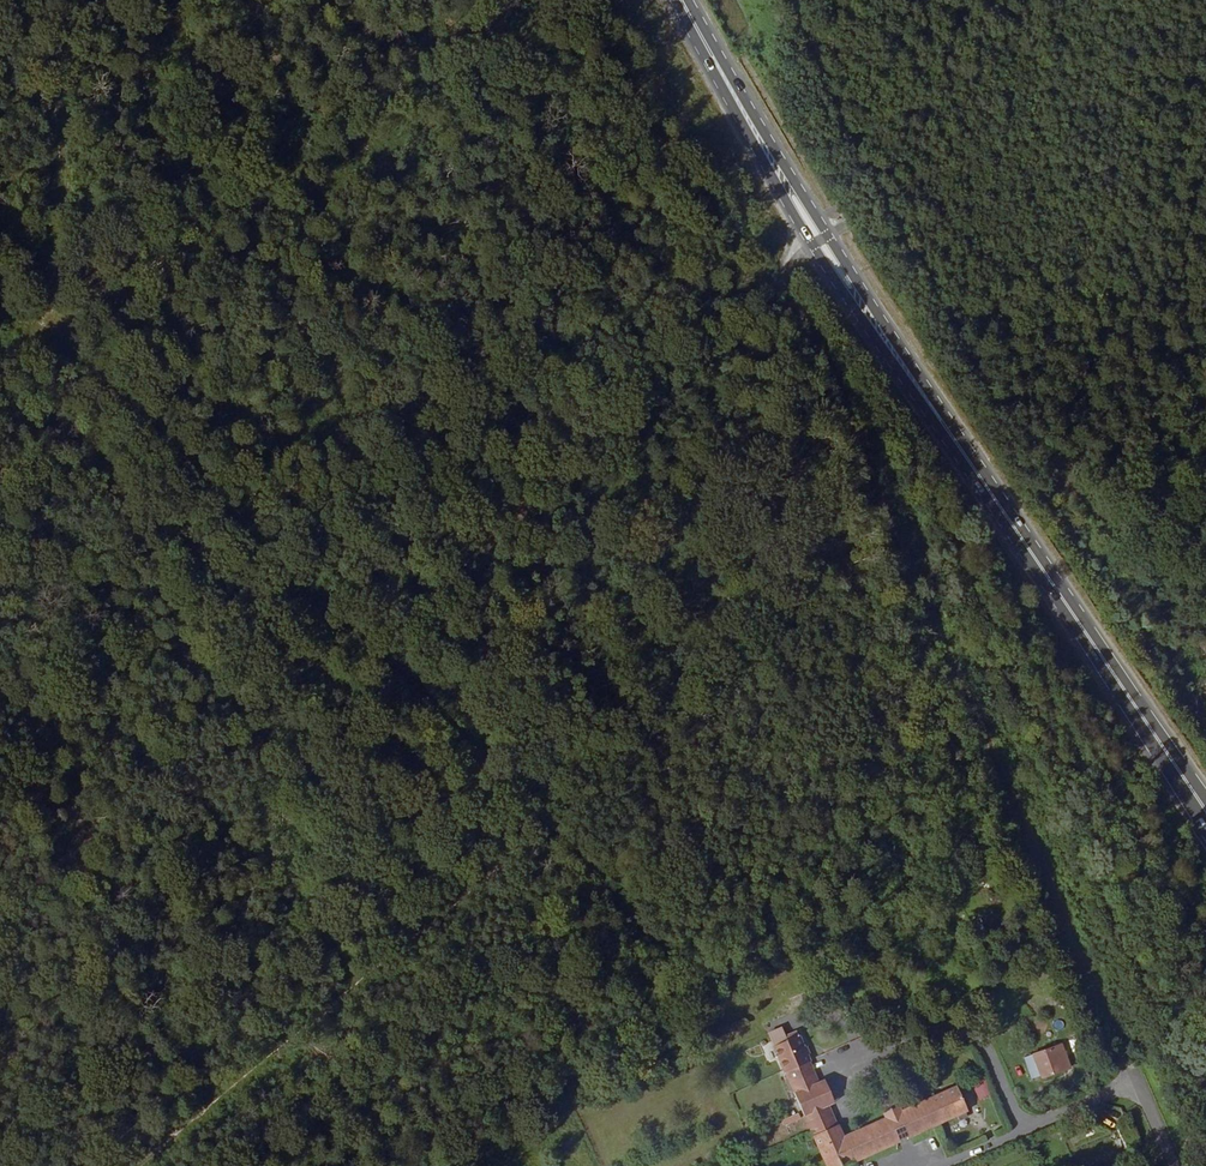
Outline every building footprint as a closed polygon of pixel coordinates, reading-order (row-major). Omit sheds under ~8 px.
[(214,417),(229,426),(235,414),(221,406),(214,417)] [(1188,808),(1203,834),(1205,833),(1205,819),(1197,804),(1188,808)] [(1032,988),(1022,994),(1030,1008),(1040,1003),(1032,988)] [(768,1031),(791,1022),(787,1011),(764,1020),(768,1031)] [(799,1046),(795,1037),(770,1049),(774,1056),(799,1046)] [(812,1141),(837,1130),(799,1046),(774,1056),(790,1093),(812,1141)] [(1039,1084),(1062,1075),(1056,1064),(1065,1061),(1060,1048),(1030,1060),(1039,1084)] [(1062,1075),(1070,1072),(1065,1061),(1056,1064),(1062,1075)] [(984,1082),(975,1084),(978,1098),(987,1095),(984,1082)] [(954,1089),(840,1137),(837,1130),(812,1141),(823,1165),(846,1165),(966,1115),(954,1089)]
